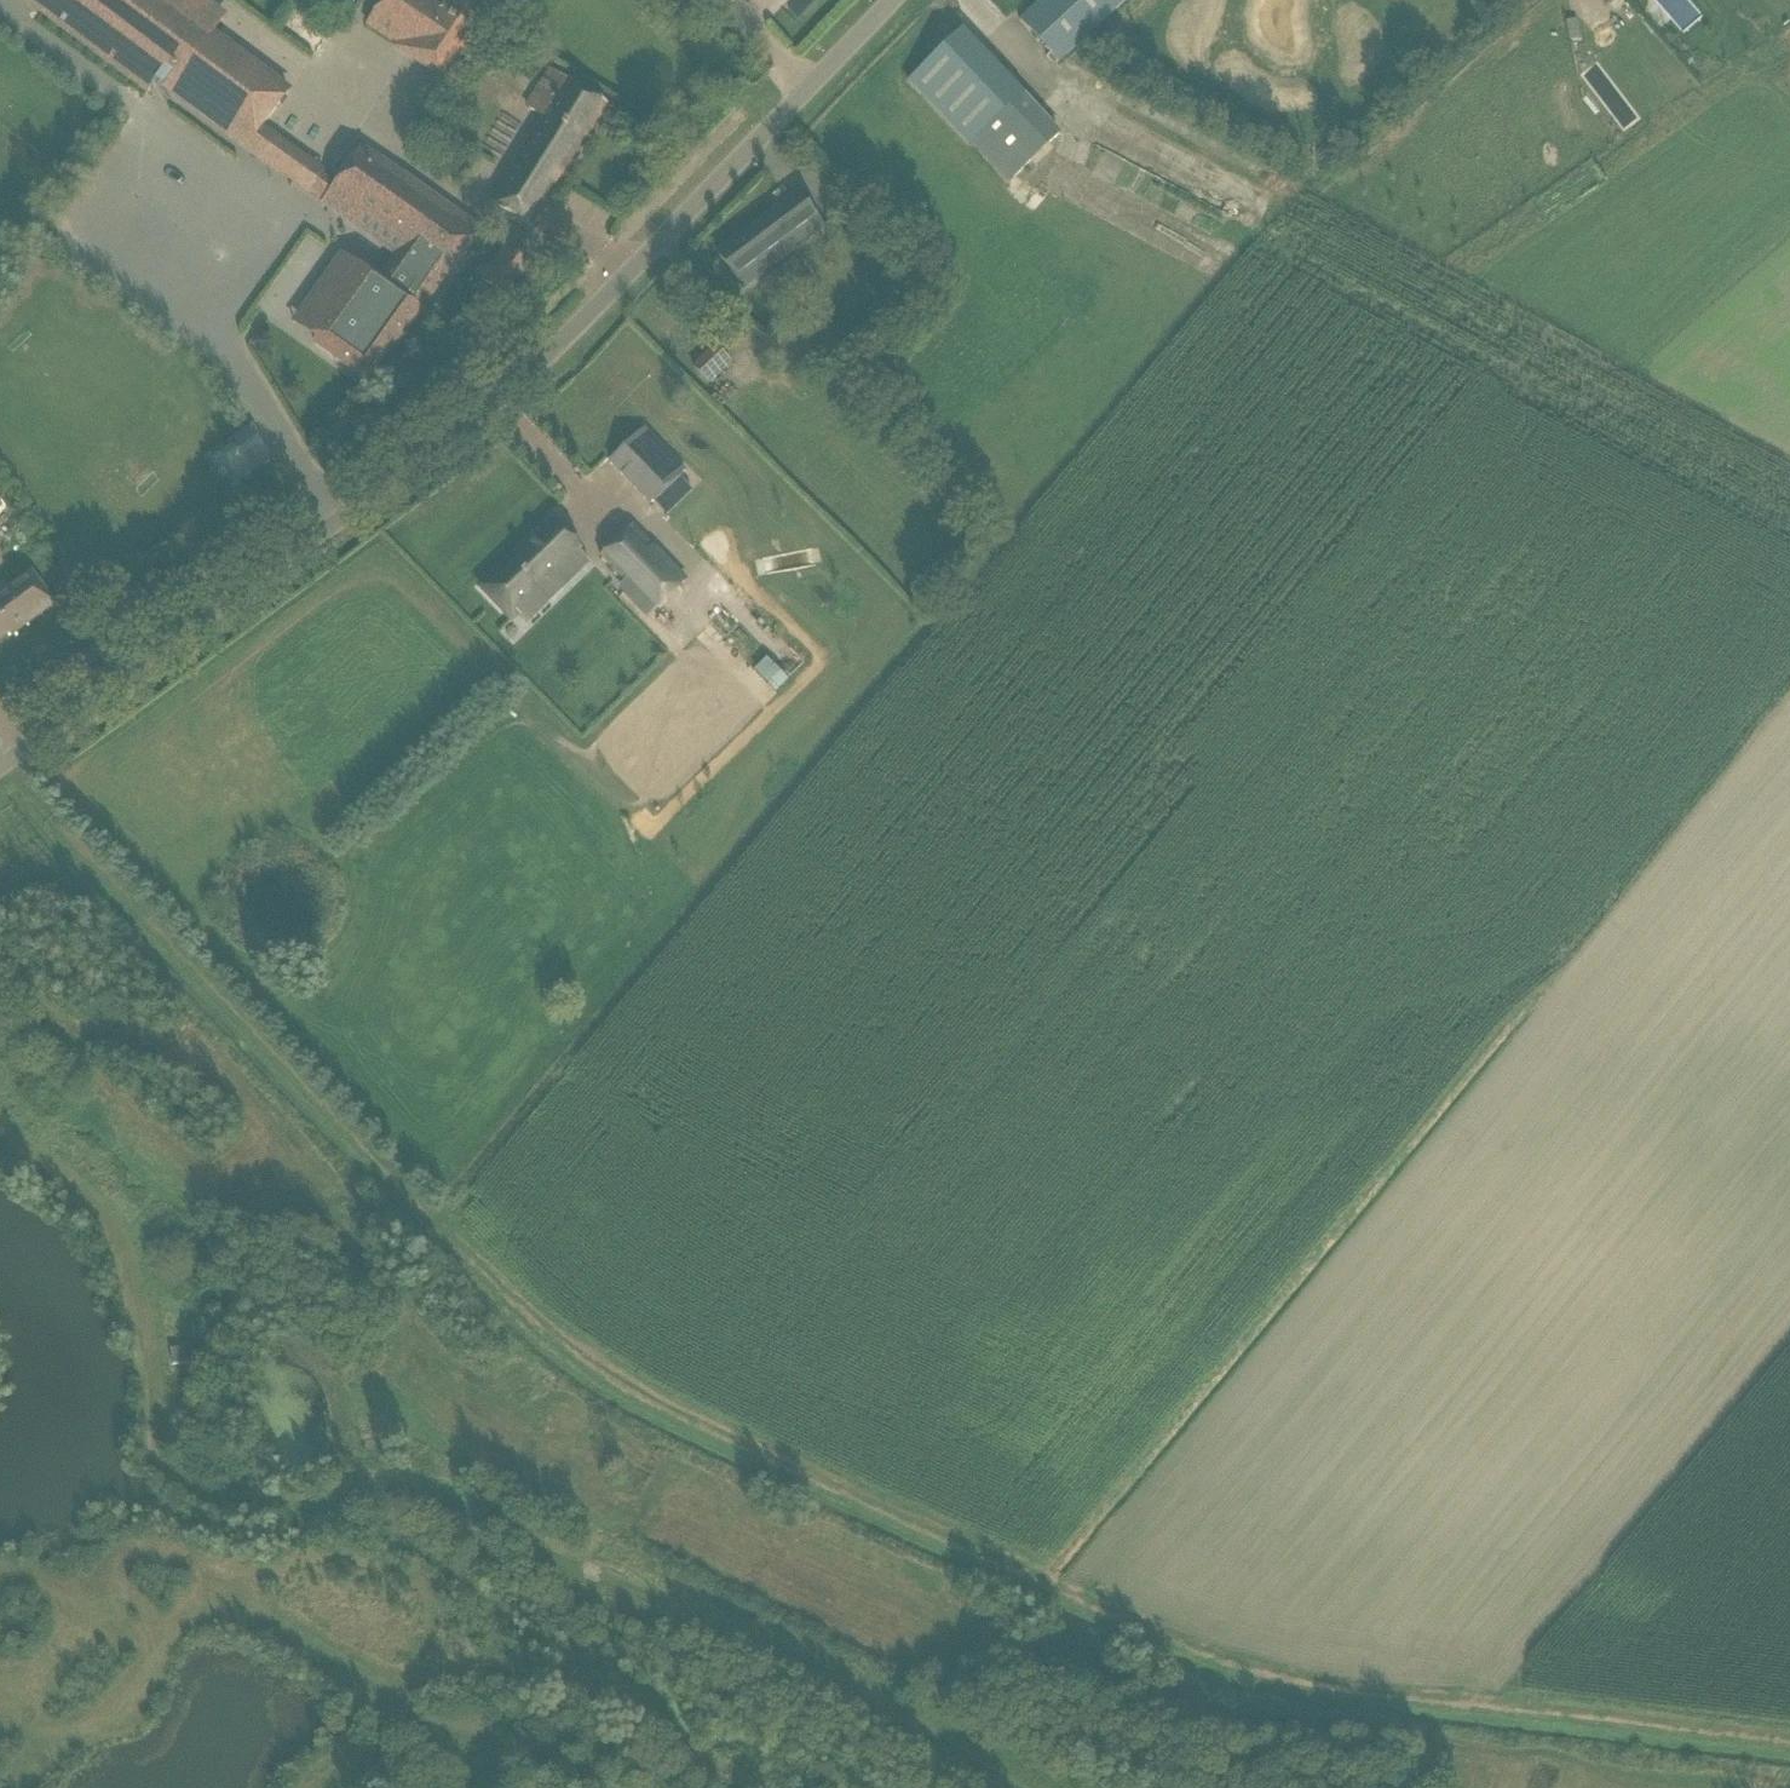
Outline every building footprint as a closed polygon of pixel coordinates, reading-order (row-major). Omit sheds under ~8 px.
[(264,129),(291,90),(215,33),(228,16),(205,0),(24,0),(23,2),(152,98),(161,85),(274,169),(276,166),(289,148),(264,129)] [(368,25),(393,42),(392,44),(404,53),(416,60),(445,79),(455,64),(472,37),(474,38),(477,40),(503,0),(384,0),(368,25)] [(1019,19),(1059,62),(1127,0),(1039,0),(1019,19)] [(953,72),(884,141),(1012,269),(1081,201),(953,72)] [(541,90),(529,109),(539,116),(542,117),(539,121),(537,124),(520,152),(513,163),(508,171),(501,182),(498,187),(496,191),(494,193),(489,202),(497,207),(503,212),(516,220),(517,220),(524,224),(531,229),(539,215),(543,209),(552,195),(559,184),(562,178),(596,124),(598,121),(606,107),(591,97),(579,89),(572,84),(566,81),(566,82),(552,73),(544,85),(543,87),(541,90)] [(325,200),(322,204),(325,206),(335,213),(338,215),(345,220),(346,220),(362,232),(399,258),(386,274),(379,284),(377,283),(364,273),(354,287),(345,299),(335,313),(326,326),(325,328),(323,330),(315,340),(313,343),(326,353),(330,356),(334,359),(347,368),(355,374),(366,381),(375,369),(385,356),(394,343),(404,330),(413,317),(415,315),(417,312),(423,304),(428,297),(437,285),(438,286),(459,258),(463,253),(466,248),(470,243),(475,237),(480,230),(475,227),(472,225),(471,224),(469,223),(465,219),(456,213),(454,212),(398,171),(395,169),(392,167),(389,165),(384,161),(364,146),(338,182),(337,183),(335,185),(325,200)] [(301,157),(289,148),(276,166),(274,169),(286,178),(322,204),(325,200),(335,185),(337,183),(301,157)] [(717,254),(732,274),(742,287),(794,247),(788,240),(816,219),(798,194),(717,254)] [(505,251),(490,273),(484,268),(477,278),(510,300),(531,270),(505,251)] [(354,287),(364,273),(339,255),(290,322),(315,340),(323,330),(325,328),(326,326),(335,313),(345,299),(354,287)] [(808,279),(793,290),(801,301),(816,289),(808,279)] [(709,383),(730,363),(714,347),(694,367),(709,383)] [(645,429),(610,462),(650,504),(652,502),(685,471),(645,429)] [(547,520),(512,554),(479,584),(510,616),(538,587),(548,597),(562,583),(552,573),(576,549),(547,520)] [(657,613),(689,581),(653,544),(646,552),(625,530),(600,556),(657,613)] [(10,633),(12,635),(54,604),(31,573),(0,596),(0,640),(10,633)] [(760,650),(748,660),(768,682),(780,671),(760,650)] [(187,1348),(170,1350),(172,1367),(189,1364),(187,1348)] [(172,1367),(174,1382),(191,1380),(189,1364),(172,1367)]
